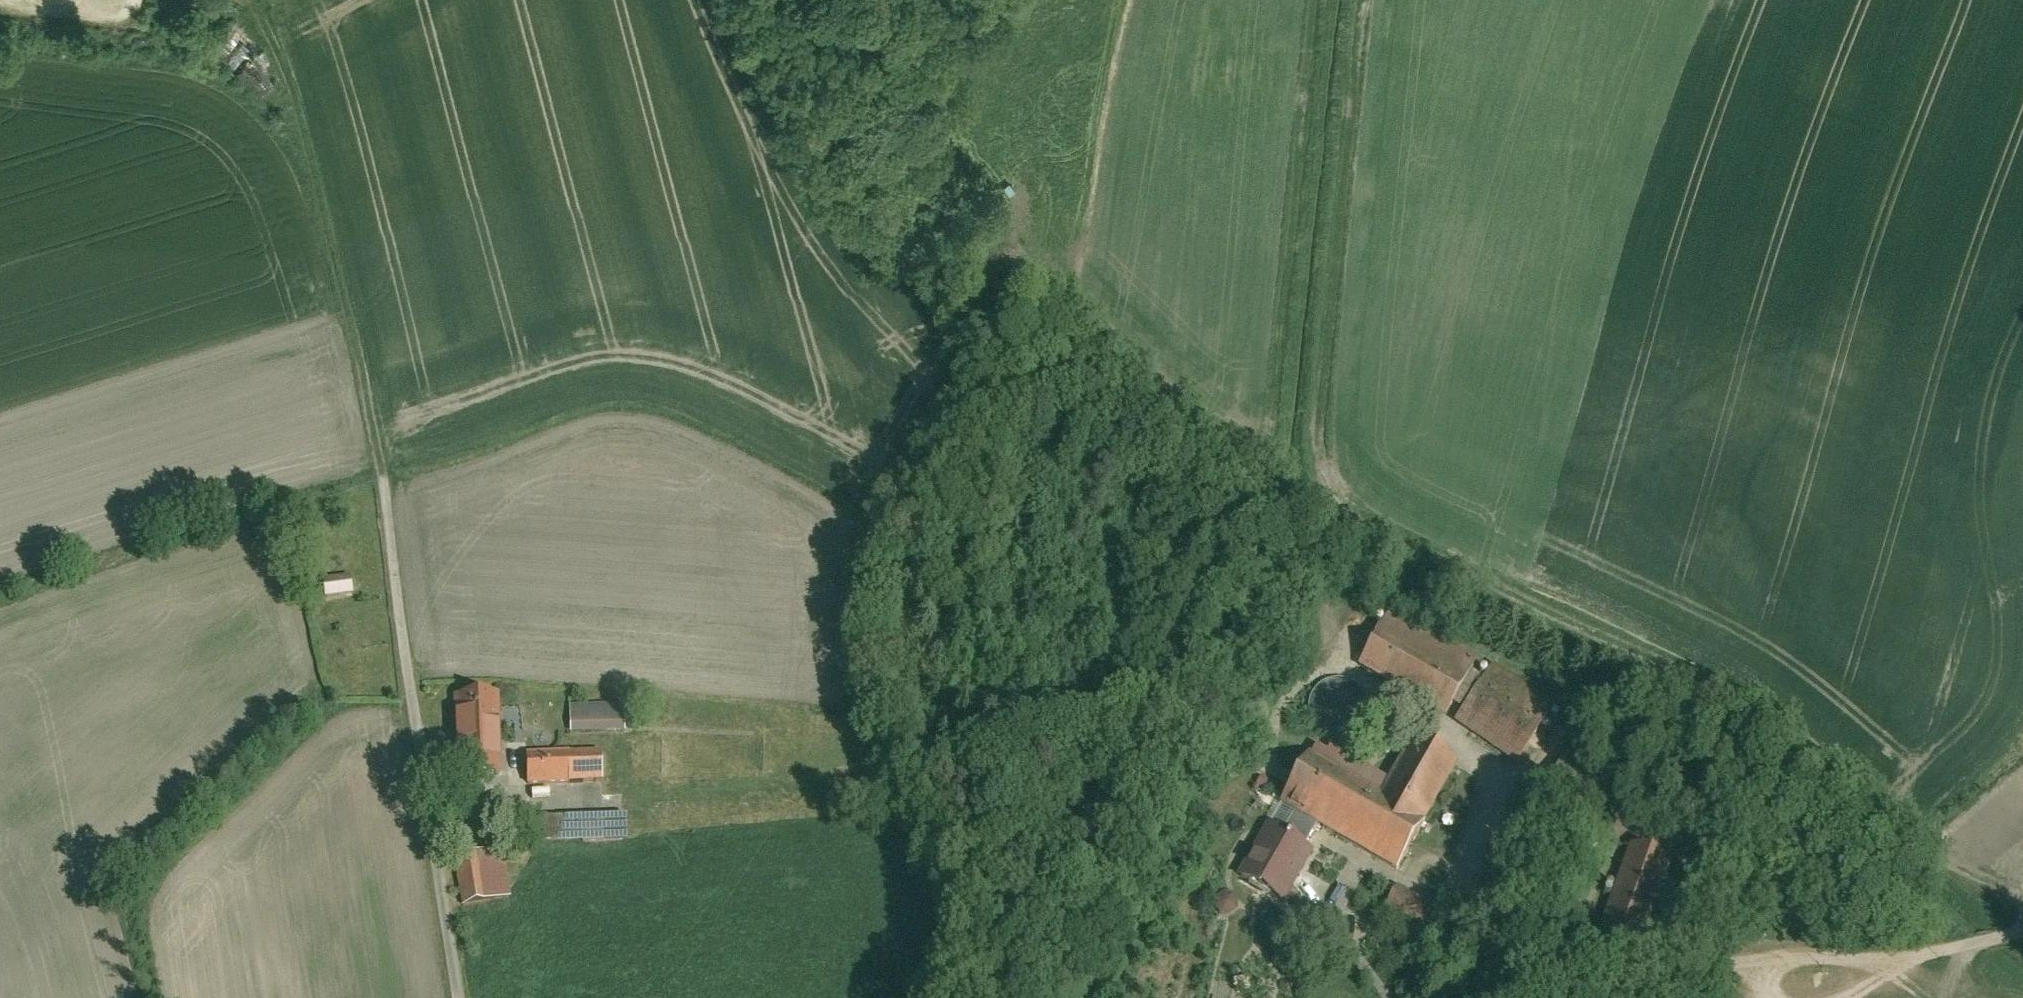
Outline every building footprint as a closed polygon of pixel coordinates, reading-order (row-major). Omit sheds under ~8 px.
[(353,582),(326,587),(328,597),(355,592),(353,582)] [(1399,609),(1368,663),(1457,713),(1462,703),(1481,671),(1488,659),(1399,609)] [(1564,706),(1504,667),(1496,679),(1481,671),(1462,703),(1475,711),(1467,722),(1526,762),(1564,706)] [(1316,708),(1319,722),(1353,716),(1347,687),(1333,690),(1320,692),(1323,707),(1316,708)] [(500,699),(457,699),(458,751),(447,752),(447,779),(502,778),(500,699)] [(624,705),(570,707),(571,735),(625,733),(624,705)] [(1287,803),(1304,812),(1323,823),(1407,870),(1473,754),(1432,731),(1393,798),(1315,754),(1287,803)] [(601,754),(527,758),(529,786),(603,783),(601,754)] [(1276,822),(1244,876),(1291,904),(1322,851),(1310,844),(1323,823),(1304,812),(1291,832),(1276,822)] [(627,819),(547,820),(548,842),(627,842),(627,819)] [(1674,861),(1632,843),(1595,945),(1631,961),(1674,861)] [(501,850),(454,859),(463,906),(510,898),(501,850)]
